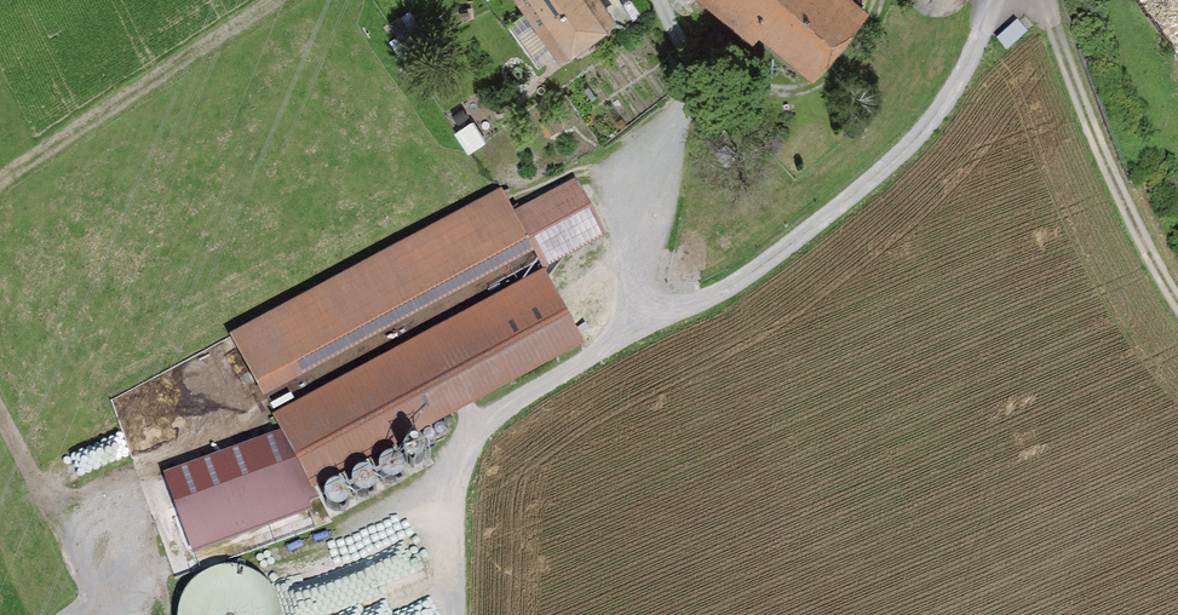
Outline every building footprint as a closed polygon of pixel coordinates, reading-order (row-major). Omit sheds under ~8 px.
[(562,66),(615,30),(594,0),(517,0),(562,66)] [(813,85),(869,14),(851,0),(704,0),(813,85)] [(721,26),(704,39),(712,49),(728,35),(721,26)] [(542,266),(602,236),(575,183),(515,213),(542,266)] [(499,194),(227,336),(261,401),(534,259),(499,194)] [(280,435),(312,494),(582,350),(540,272),(270,416),(280,435)] [(353,614),(435,614),(422,586),(353,614)]
